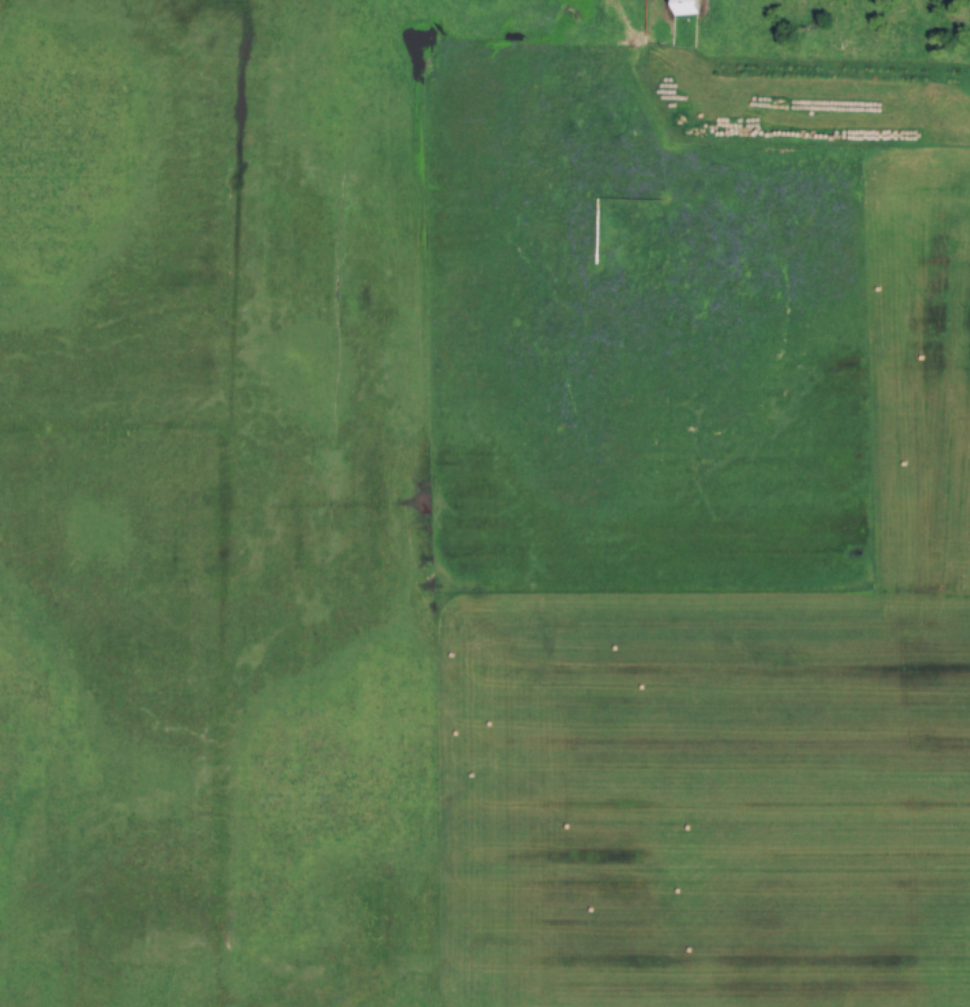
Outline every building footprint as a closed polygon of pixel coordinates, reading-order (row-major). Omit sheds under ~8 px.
[(669,15),(695,15),(695,0),(669,0),(669,15)]
